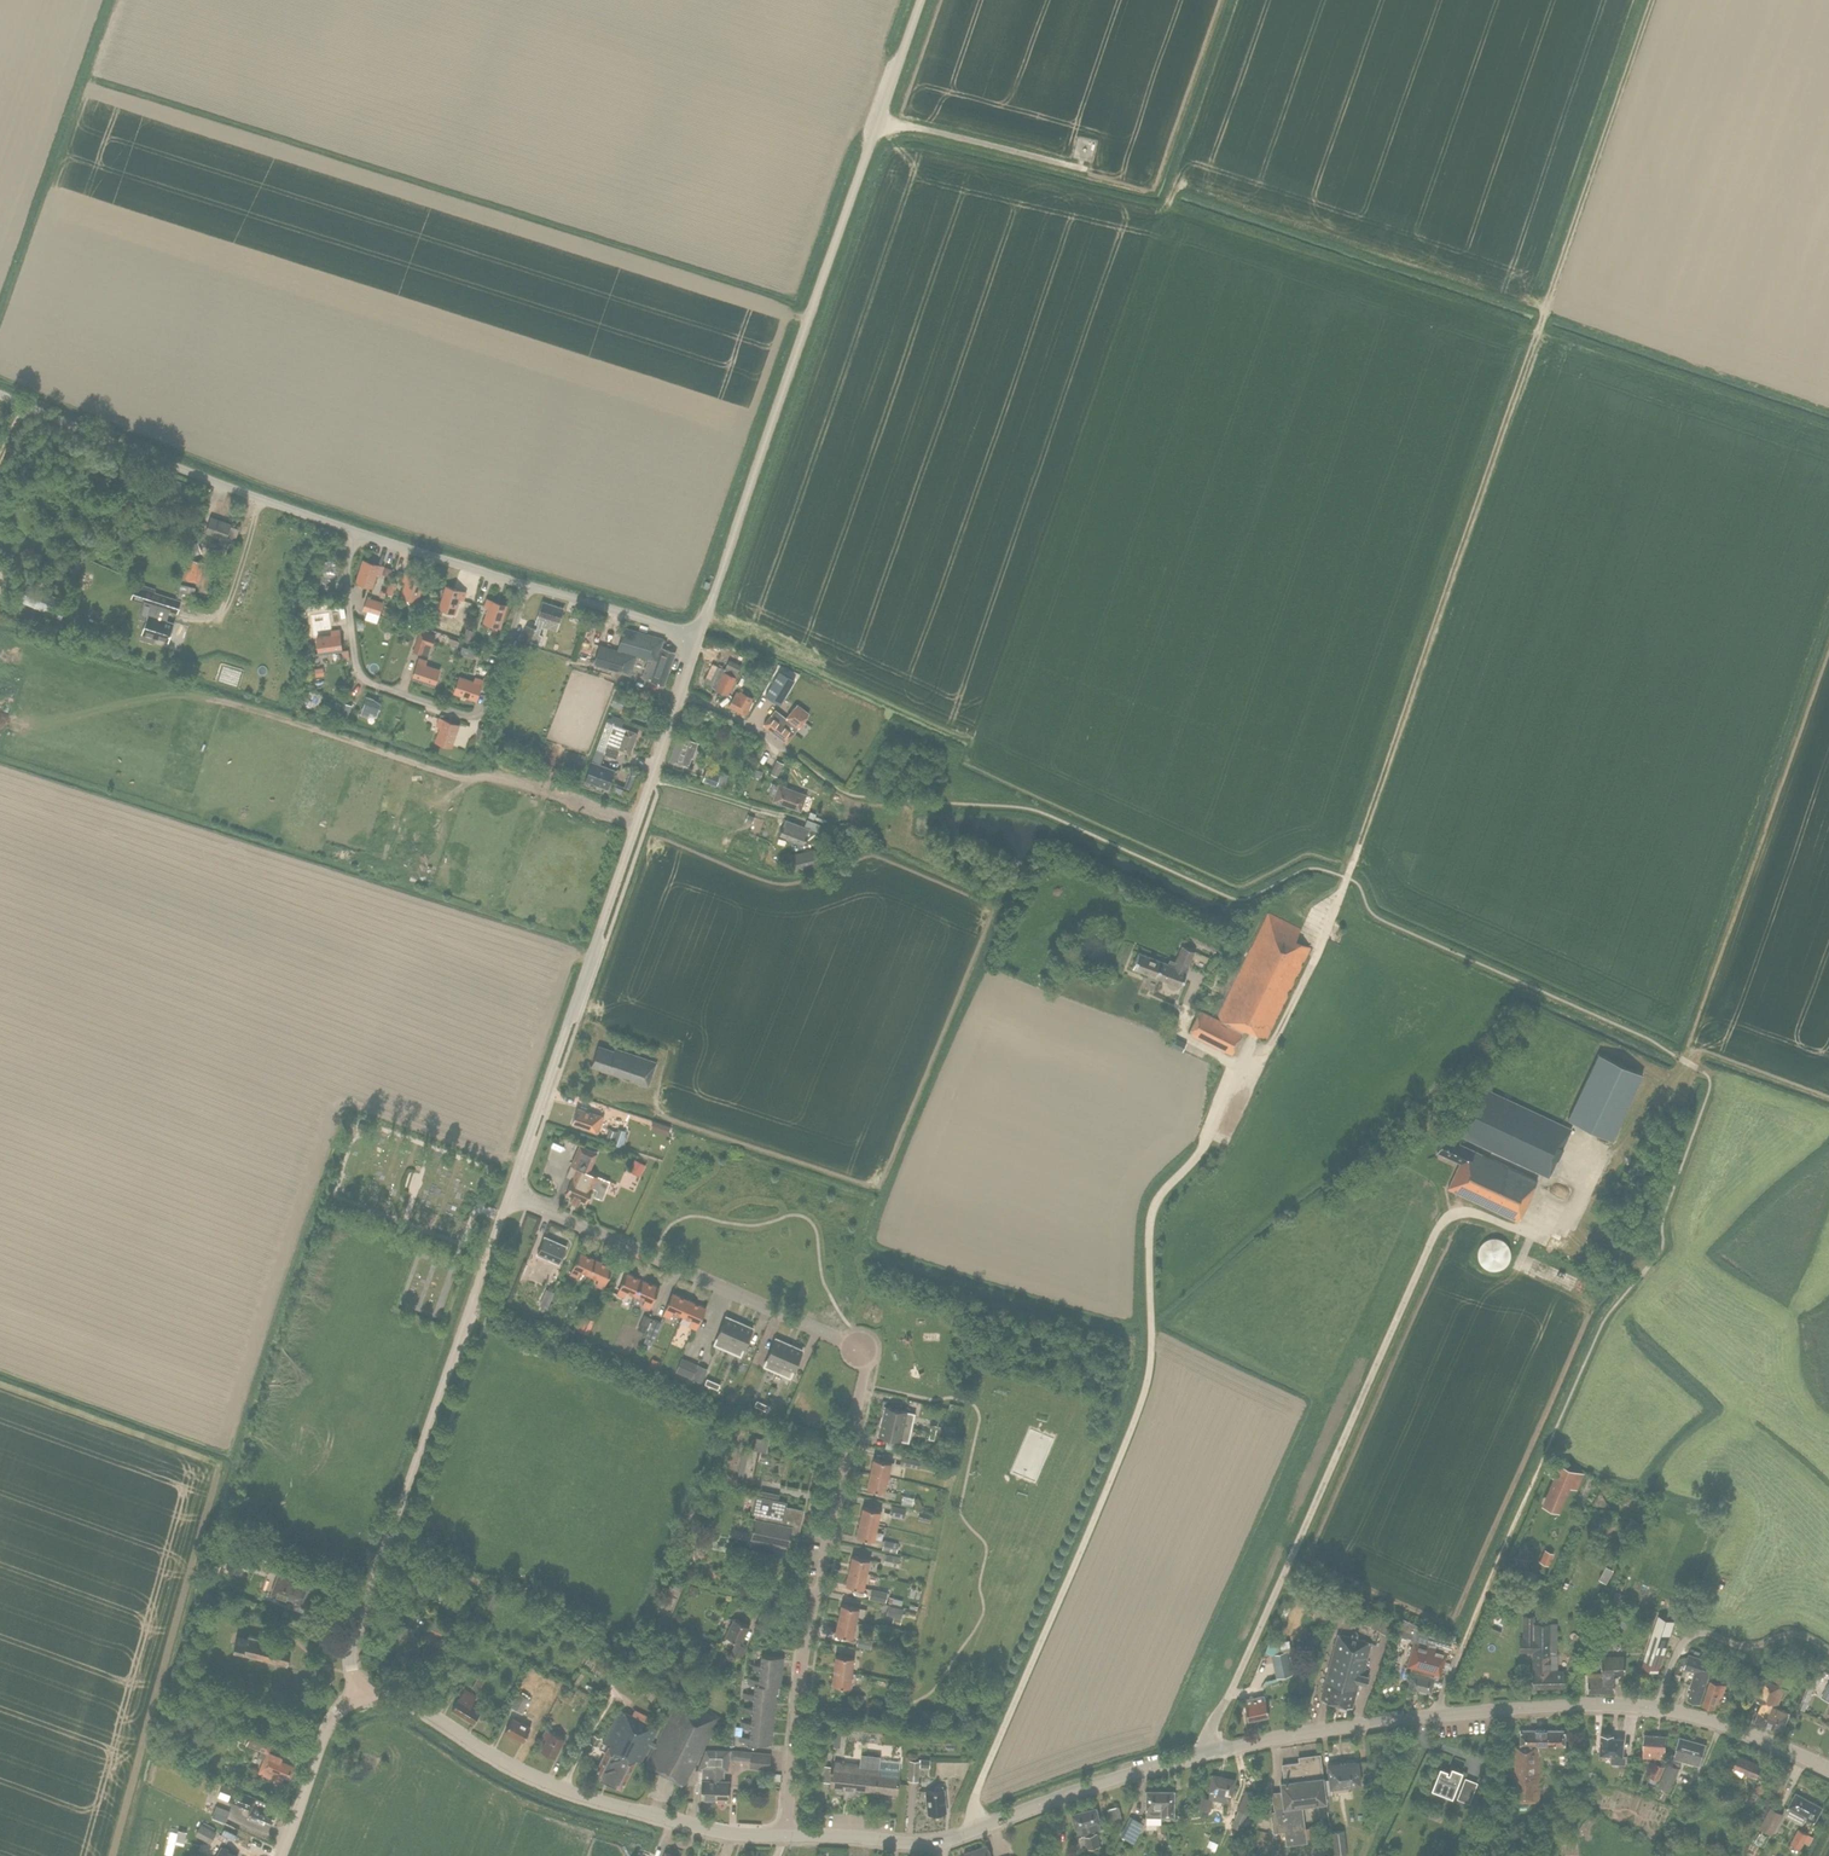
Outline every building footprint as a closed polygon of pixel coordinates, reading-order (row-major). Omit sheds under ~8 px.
[(184,501),(190,486),(172,479),(166,494),(184,501)] [(162,494),(150,489),(152,503),(151,505),(149,505),(145,514),(147,515),(146,517),(152,519),(162,494)] [(234,541),(239,529),(231,526),(231,524),(210,517),(205,532),(234,541)] [(192,542),(195,534),(183,530),(180,537),(192,542)] [(201,552),(198,541),(186,545),(190,556),(201,552)] [(199,582),(203,562),(192,559),(187,558),(182,578),(187,579),(199,582)] [(380,573),(383,566),(363,560),(356,582),(372,587),(377,572),(380,573)] [(342,578),(342,567),(331,566),(331,561),(323,561),(323,577),(342,578)] [(417,601),(424,579),(405,573),(402,580),(406,581),(401,596),(417,601)] [(392,594),(396,582),(389,581),(386,593),(392,594)] [(168,641),(170,636),(174,623),(166,620),(170,609),(165,608),(168,597),(154,592),(156,588),(140,583),(139,587),(135,599),(144,602),(139,617),(146,619),(140,638),(153,642),(155,637),(168,641)] [(195,587),(180,584),(178,597),(188,598),(189,594),(194,594),(195,587)] [(463,599),(465,592),(446,586),(439,608),(455,613),(459,598),(463,599)] [(32,587),(25,603),(52,614),(59,599),(32,587)] [(379,615),(383,601),(370,597),(368,605),(365,604),(363,610),(379,615)] [(499,627),(507,605),(487,599),(485,606),(488,608),(484,622),(499,627)] [(556,630),(563,608),(542,601),(535,623),(556,630)] [(576,612),(574,618),(582,620),(584,615),(576,612)] [(536,644),(539,634),(534,632),(536,628),(526,625),(521,639),(531,643),(531,642),(536,644)] [(617,651),(599,646),(594,664),(630,674),(635,655),(648,659),(642,677),(664,684),(675,652),(662,647),(664,639),(624,627),(617,651)] [(470,642),(475,631),(467,628),(463,639),(470,642)] [(319,653),(342,650),(339,630),(331,631),(332,635),(317,637),(319,653)] [(432,644),(435,635),(420,630),(413,650),(423,653),(426,642),(432,644)] [(469,648),(462,646),(460,652),(467,655),(469,648)] [(350,649),(342,649),(343,660),(351,660),(350,649)] [(434,685),(439,670),(425,665),(426,661),(419,658),(412,678),(434,685)] [(727,694),(735,678),(736,678),(739,673),(737,673),(740,665),(728,660),(723,671),(724,671),(715,689),(727,694)] [(780,671),(765,695),(780,704),(794,679),(780,671)] [(476,699),(483,680),(475,678),(474,681),(459,676),(454,692),(476,699)] [(745,715),(753,701),(749,699),(750,696),(741,691),(740,694),(736,692),(728,705),(745,715)] [(313,695),(307,693),(304,700),(306,701),(304,706),(310,709),(313,701),(311,701),(313,695)] [(366,695),(360,714),(367,716),(368,714),(376,716),(381,703),(373,700),(374,698),(366,695)] [(621,710),(622,709),(625,701),(626,700),(616,696),(611,706),(621,710)] [(622,709),(630,713),(633,705),(625,701),(622,709)] [(794,732),(804,719),(809,712),(797,702),(785,718),(775,710),(772,714),(771,714),(763,724),(786,743),(795,732),(794,732)] [(349,716),(352,705),(346,703),(342,714),(349,716)] [(604,754),(616,759),(619,749),(630,753),(637,733),(621,726),(623,721),(611,717),(610,718),(607,717),(595,749),(602,752),(605,752),(604,754)] [(451,746),(459,724),(439,718),(437,725),(441,726),(436,741),(451,746)] [(487,729),(479,727),(476,736),(483,739),(487,729)] [(693,754),(698,742),(690,740),(678,735),(669,760),(682,764),(688,766),(692,754),(693,754)] [(584,780),(605,787),(608,787),(614,769),(598,763),(602,752),(595,749),(591,760),(584,780)] [(581,770),(585,756),(566,750),(562,764),(581,770)] [(777,760),(770,773),(778,777),(784,764),(777,760)] [(625,785),(623,789),(630,794),(633,791),(637,778),(638,774),(638,768),(629,768),(629,774),(629,776),(625,785)] [(761,778),(763,771),(755,768),(753,776),(761,778)] [(703,780),(716,785),(723,788),(728,775),(720,772),(720,774),(706,770),(703,780)] [(779,784),(773,800),(800,810),(806,794),(779,784)] [(752,823),(755,816),(748,814),(746,821),(752,823)] [(807,818),(804,826),(810,828),(818,831),(821,823),(807,818)] [(804,844),(805,841),(810,828),(804,826),(786,819),(779,835),(804,844)] [(789,870),(818,863),(814,849),(786,856),(789,870)] [(1266,1039),(1310,947),(1295,940),(1301,929),(1268,913),(1217,1019),(1199,1011),(1189,1032),(1232,1054),(1244,1028),(1266,1039)] [(1187,968),(1194,951),(1182,945),(1175,961),(1169,959),(1167,963),(1138,952),(1132,967),(1180,986),(1188,968),(1187,968)] [(1167,1044),(1182,1051),(1187,1043),(1172,1035),(1167,1044)] [(648,1086),(656,1062),(615,1048),(613,1051),(598,1046),(592,1064),(602,1068),(601,1070),(648,1086)] [(1597,1054),(1566,1119),(1611,1141),(1642,1075),(1597,1054)] [(1562,1148),(1571,1128),(1478,1085),(1455,1133),(1549,1177),(1558,1158),(1557,1157),(1562,1147),(1562,1148)] [(598,1132),(603,1116),(577,1107),(572,1123),(598,1132)] [(366,1133),(369,1126),(360,1123),(357,1129),(366,1133)] [(669,1129),(670,1127),(670,1126),(663,1123),(660,1132),(667,1134),(669,1129)] [(621,1147),(626,1131),(618,1128),(617,1131),(609,1128),(605,1140),(613,1143),(613,1144),(621,1147)] [(1518,1221),(1537,1179),(1473,1150),(1459,1143),(1461,1140),(1454,1137),(1452,1140),(1444,1136),(1437,1151),(1460,1162),(1458,1165),(1460,1166),(1458,1169),(1457,1168),(1448,1188),(1518,1221)] [(586,1202),(592,1188),(596,1190),(594,1196),(601,1199),(609,1181),(597,1176),(598,1175),(589,1172),(598,1151),(579,1143),(570,1163),(572,1164),(566,1176),(572,1178),(566,1193),(574,1196),(572,1201),(577,1204),(580,1199),(586,1202)] [(634,1159),(628,1170),(639,1176),(645,1165),(634,1159)] [(559,1263),(566,1246),(545,1236),(537,1253),(559,1263)] [(1488,1269),(1494,1270),(1500,1269),(1505,1266),(1508,1262),(1510,1256),(1510,1251),(1508,1245),(1505,1241),(1500,1238),(1494,1237),(1488,1238),(1483,1241),(1480,1245),(1478,1251),(1478,1256),(1480,1262),(1483,1266),(1488,1269)] [(580,1270),(589,1274),(596,1259),(580,1251),(570,1273),(577,1277),(580,1270)] [(528,1283),(530,1277),(546,1283),(553,1265),(537,1259),(534,1267),(525,1263),(519,1280),(528,1283)] [(613,1266),(596,1259),(589,1274),(599,1278),(596,1285),(603,1288),(613,1266)] [(627,1290),(636,1294),(643,1279),(626,1272),(616,1294),(624,1297),(627,1290)] [(643,1279),(636,1294),(645,1298),(642,1305),(650,1308),(659,1286),(643,1279)] [(553,1292),(546,1289),(539,1306),(546,1309),(553,1292)] [(673,1311),(682,1315),(689,1299),(672,1292),(663,1314),(670,1317),(673,1311)] [(706,1307),(689,1299),(682,1315),(692,1319),(689,1325),(696,1329),(706,1307)] [(648,1325),(651,1317),(644,1314),(640,1322),(648,1325)] [(739,1322),(726,1316),(714,1344),(727,1349),(739,1322)] [(653,1318),(648,1330),(644,1342),(652,1345),(661,1321),(653,1318)] [(739,1322),(727,1349),(740,1355),(753,1327),(739,1322)] [(764,1365),(777,1371),(789,1343),(776,1338),(764,1365)] [(789,1343),(777,1371),(790,1377),(802,1349),(789,1343)] [(660,1361),(653,1358),(650,1364),(657,1368),(660,1361)] [(698,1364),(689,1361),(682,1358),(676,1371),(692,1378),(693,1375),(698,1364)] [(708,1368),(699,1364),(693,1378),(702,1382),(708,1368)] [(705,1383),(711,1386),(714,1381),(707,1378),(705,1383)] [(720,1384),(714,1381),(711,1386),(718,1389),(720,1384)] [(761,1408),(763,1402),(757,1399),(754,1405),(761,1408)] [(763,1402),(761,1408),(768,1411),(770,1405),(763,1402)] [(880,1420),(910,1427),(913,1412),(883,1406),(880,1420)] [(907,1441),(910,1427),(880,1420),(877,1434),(907,1441)] [(768,1440),(754,1437),(751,1448),(766,1451),(768,1440)] [(900,1464),(914,1467),(920,1468),(921,1461),(902,1456),(900,1464)] [(873,1458),(870,1472),(888,1476),(891,1462),(873,1458)] [(1554,1467),(1551,1474),(1555,1476),(1547,1496),(1560,1501),(1565,1491),(1568,1484),(1575,1487),(1580,1474),(1568,1469),(1560,1466),(1558,1469),(1554,1467)] [(885,1491),(888,1476),(870,1472),(867,1487),(885,1491)] [(798,1533),(803,1510),(785,1506),(786,1502),(777,1500),(778,1497),(776,1494),(767,1492),(764,1494),(763,1497),(755,1495),(751,1512),(755,1513),(750,1538),(788,1545),(791,1531),(798,1533)] [(904,1517),(906,1509),(892,1505),(890,1514),(904,1517)] [(863,1506),(860,1521),(877,1524),(880,1510),(863,1506)] [(930,1522),(932,1515),(920,1512),(918,1519),(930,1522)] [(874,1539),(877,1524),(860,1521),(856,1535),(874,1539)] [(882,1549),(897,1552),(900,1552),(902,1545),(898,1544),(898,1543),(884,1540),(882,1549)] [(1554,1553),(1544,1549),(1539,1561),(1548,1565),(1554,1553)] [(900,1556),(886,1553),(883,1564),(898,1567),(900,1556)] [(852,1555),(849,1569),(867,1573),(870,1559),(852,1555)] [(867,1573),(849,1569),(846,1584),(863,1588),(867,1573)] [(306,1610),(316,1581),(302,1576),(301,1580),(279,1572),(271,1593),(293,1602),(292,1604),(306,1610)] [(886,1602),(888,1592),(871,1588),(868,1598),(886,1602)] [(841,1603),(838,1618),(856,1622),(859,1607),(841,1603)] [(887,1614),(894,1616),(892,1622),(900,1623),(901,1617),(903,1609),(889,1606),(887,1614)] [(1379,1631),(1391,1635),(1397,1618),(1384,1614),(1379,1631)] [(1563,1671),(1557,1671),(1557,1655),(1555,1655),(1556,1619),(1534,1619),(1534,1615),(1522,1615),(1522,1636),(1519,1636),(1519,1652),(1533,1652),(1533,1687),(1563,1687),(1563,1671)] [(1674,1620),(1659,1615),(1643,1666),(1658,1671),(1674,1620)] [(450,1639),(455,1628),(433,1618),(428,1630),(450,1639)] [(741,1656),(746,1645),(741,1643),(749,1626),(734,1618),(725,1635),(736,1641),(731,1651),(741,1656)] [(853,1636),(856,1622),(838,1618),(835,1632),(853,1636)] [(1399,1633),(1412,1637),(1416,1623),(1403,1620),(1399,1633)] [(1369,1676),(1363,1674),(1371,1642),(1338,1633),(1321,1698),(1352,1707),(1358,1682),(1366,1684),(1369,1676)] [(287,1663),(292,1645),(249,1635),(248,1639),(236,1636),(234,1646),(246,1649),(245,1652),(287,1663)] [(706,1649),(709,1642),(694,1636),(691,1645),(695,1647),(694,1649),(701,1651),(702,1648),(706,1649)] [(870,1648),(872,1641),(860,1638),(859,1645),(870,1648)] [(1291,1675),(1286,1651),(1291,1650),(1289,1639),(1278,1641),(1275,1649),(1275,1653),(1270,1654),(1275,1678),(1291,1675)] [(1439,1674),(1448,1651),(1414,1642),(1408,1663),(1412,1664),(1410,1671),(1412,1672),(1408,1687),(1416,1689),(1416,1688),(1430,1692),(1434,1678),(1438,1679),(1439,1674)] [(1700,1701),(1709,1674),(1713,1661),(1689,1653),(1685,1667),(1695,1670),(1691,1684),(1693,1685),(1688,1698),(1700,1701)] [(835,1654),(834,1669),(852,1671),(853,1656),(835,1654)] [(1624,1654),(1601,1655),(1602,1673),(1587,1673),(1587,1691),(1614,1691),(1614,1672),(1625,1672),(1624,1654)] [(760,1670),(782,1672),(783,1657),(761,1655),(760,1664),(750,1663),(749,1669),(760,1670)] [(1738,1667),(1728,1664),(1725,1676),(1734,1679),(1738,1667)] [(1789,1689),(1795,1675),(1778,1668),(1773,1682),(1765,1679),(1757,1699),(1763,1702),(1755,1720),(1782,1731),(1790,1712),(1777,1707),(1785,1688),(1789,1689)] [(850,1686),(852,1671),(834,1669),(832,1684),(850,1686)] [(780,1686),(782,1672),(760,1670),(759,1679),(749,1678),(748,1683),(755,1684),(777,1686),(780,1686)] [(478,1691),(484,1681),(478,1677),(472,1687),(478,1691)] [(1720,1703),(1725,1688),(1726,1684),(1711,1680),(1703,1704),(1715,1707),(1717,1701),(1720,1703)] [(1821,1697),(1828,1701),(1828,1683),(1821,1697)] [(743,1697),(754,1698),(775,1700),(777,1686),(755,1684),(754,1693),(744,1692),(743,1697)] [(473,1722),(481,1710),(471,1704),(476,1696),(464,1688),(452,1709),(473,1722)] [(521,1711),(529,1698),(519,1693),(511,1706),(521,1711)] [(1264,1695),(1254,1697),(1243,1699),(1248,1720),(1269,1716),(1264,1695)] [(774,1714),(775,1700),(754,1698),(753,1707),(742,1706),(742,1711),(752,1712),(774,1714)] [(654,1742),(644,1764),(685,1785),(720,1717),(692,1703),(690,1707),(678,1701),(657,1744),(654,1742)] [(604,1753),(594,1773),(621,1787),(636,1759),(641,1762),(647,1751),(652,1741),(658,1729),(620,1710),(601,1748),(604,1750),(604,1753)] [(773,1729),(774,1714),(752,1712),(751,1722),(741,1721),(740,1726),(751,1727),(773,1729)] [(523,1740),(530,1727),(512,1717),(505,1730),(523,1740)] [(240,1727),(225,1721),(222,1729),(236,1735),(240,1727)] [(840,1747),(842,1723),(836,1722),(833,1747),(840,1747)] [(771,1743),(773,1729),(751,1727),(750,1736),(740,1735),(739,1740),(771,1743)] [(555,1756),(564,1738),(546,1729),(543,1735),(547,1737),(541,1749),(555,1756)] [(1564,1754),(1565,1729),(1520,1729),(1520,1745),(1516,1745),(1515,1768),(1507,1768),(1507,1802),(1539,1802),(1539,1774),(1540,1774),(1540,1754),(1564,1754)] [(284,1776),(290,1778),(295,1766),(281,1760),(283,1757),(267,1751),(272,1739),(251,1730),(246,1742),(261,1749),(259,1755),(264,1758),(258,1772),(274,1778),(273,1781),(280,1784),(284,1776)] [(596,1746),(601,1737),(594,1734),(589,1742),(596,1746)] [(1599,1754),(1601,1754),(1611,1755),(1610,1763),(1621,1763),(1621,1766),(1623,1767),(1624,1764),(1625,1764),(1625,1755),(1622,1755),(1623,1738),(1612,1737),(1613,1735),(1600,1734),(1599,1754)] [(1665,1758),(1667,1736),(1645,1734),(1643,1756),(1665,1758)] [(1700,1765),(1706,1744),(1680,1737),(1675,1754),(1686,1757),(1685,1761),(1700,1765)] [(701,1797),(715,1798),(716,1772),(716,1749),(706,1749),(697,1769),(702,1769),(701,1779),(701,1797)] [(729,1750),(716,1749),(716,1772),(715,1798),(717,1798),(716,1800),(726,1800),(726,1798),(729,1798),(729,1780),(722,1780),(722,1770),(728,1770),(729,1750)] [(769,1768),(770,1753),(751,1751),(750,1766),(769,1768)] [(830,1782),(830,1784),(897,1792),(899,1769),(900,1761),(879,1759),(879,1757),(856,1754),(855,1764),(840,1762),(840,1761),(832,1760),(832,1761),(830,1782)] [(1326,1801),(1325,1793),(1323,1779),(1320,1754),(1314,1754),(1314,1759),(1282,1764),(1284,1781),(1281,1781),(1282,1791),(1272,1792),(1274,1808),(1302,1804),(1326,1801)] [(1560,1762),(1563,1764),(1567,1762),(1567,1754),(1557,1754),(1557,1757),(1560,1757),(1560,1762)] [(1757,1778),(1757,1777),(1762,1765),(1738,1755),(1731,1771),(1740,1775),(1728,1801),(1752,1811),(1759,1796),(1744,1789),(1749,1779),(1752,1780),(1754,1777),(1757,1778)] [(908,1780),(919,1781),(920,1760),(909,1760),(908,1780)] [(1329,1778),(1323,1779),(1325,1793),(1332,1793),(1331,1787),(1360,1783),(1358,1761),(1328,1764),(1329,1778)] [(1657,1763),(1651,1776),(1658,1779),(1664,1766),(1657,1763)] [(1670,1790),(1680,1768),(1668,1763),(1659,1785),(1670,1790)] [(1446,1789),(1454,1792),(1462,1770),(1451,1766),(1449,1772),(1446,1771),(1447,1769),(1440,1766),(1431,1788),(1438,1791),(1446,1789)] [(1231,1799),(1234,1779),(1213,1775),(1209,1795),(1231,1799)] [(231,1794),(233,1789),(223,1785),(221,1789),(231,1794)] [(928,1814),(946,1812),(944,1789),(943,1789),(943,1785),(934,1786),(934,1790),(925,1790),(928,1814)] [(231,1794),(229,1800),(251,1809),(248,1818),(263,1824),(265,1820),(271,1822),(277,1806),(255,1797),(233,1789),(231,1794)] [(1472,1794),(1460,1789),(1457,1798),(1469,1803),(1472,1794)] [(1174,1816),(1174,1790),(1146,1790),(1146,1816),(1174,1816)] [(1257,1795),(1245,1790),(1237,1809),(1249,1814),(1257,1795)] [(1814,1823),(1823,1807),(1796,1793),(1788,1809),(1789,1809),(1788,1811),(1787,1812),(1787,1814),(1802,1822),(1804,1821),(1806,1818),(1814,1823)] [(1210,1810),(1212,1798),(1197,1795),(1195,1807),(1210,1810)] [(1224,1803),(1216,1801),(1215,1809),(1223,1810),(1224,1803)] [(1306,1830),(1302,1804),(1274,1808),(1275,1812),(1270,1812),(1273,1832),(1284,1831),(1286,1845),(1307,1842),(1306,1830)] [(212,1816),(225,1822),(230,1810),(216,1805),(212,1816)] [(1123,1824),(1118,1805),(1107,1808),(1112,1827),(1123,1824)] [(1772,1834),(1784,1813),(1771,1806),(1760,1826),(1772,1834)] [(1096,1807),(1071,1813),(1075,1827),(1076,1827),(1077,1834),(1084,1832),(1085,1835),(1095,1834),(1094,1830),(1101,1828),(1099,1821),(1100,1821),(1096,1807)] [(1132,1815),(1122,1834),(1135,1841),(1147,1817),(1144,1815),(1142,1820),(1132,1815)] [(1742,1827),(1732,1822),(1728,1832),(1737,1836),(1742,1827)] [(210,1842),(216,1832),(201,1823),(195,1834),(210,1842)] [(1800,1848),(1808,1833),(1799,1828),(1791,1843),(1800,1848)] [(1335,1855),(1347,1853),(1344,1829),(1332,1831),(1335,1855)] [(987,1845),(964,1852),(965,1855),(991,1855),(987,1845)] [(238,1855),(222,1846),(216,1855),(237,1855),(238,1855)]
